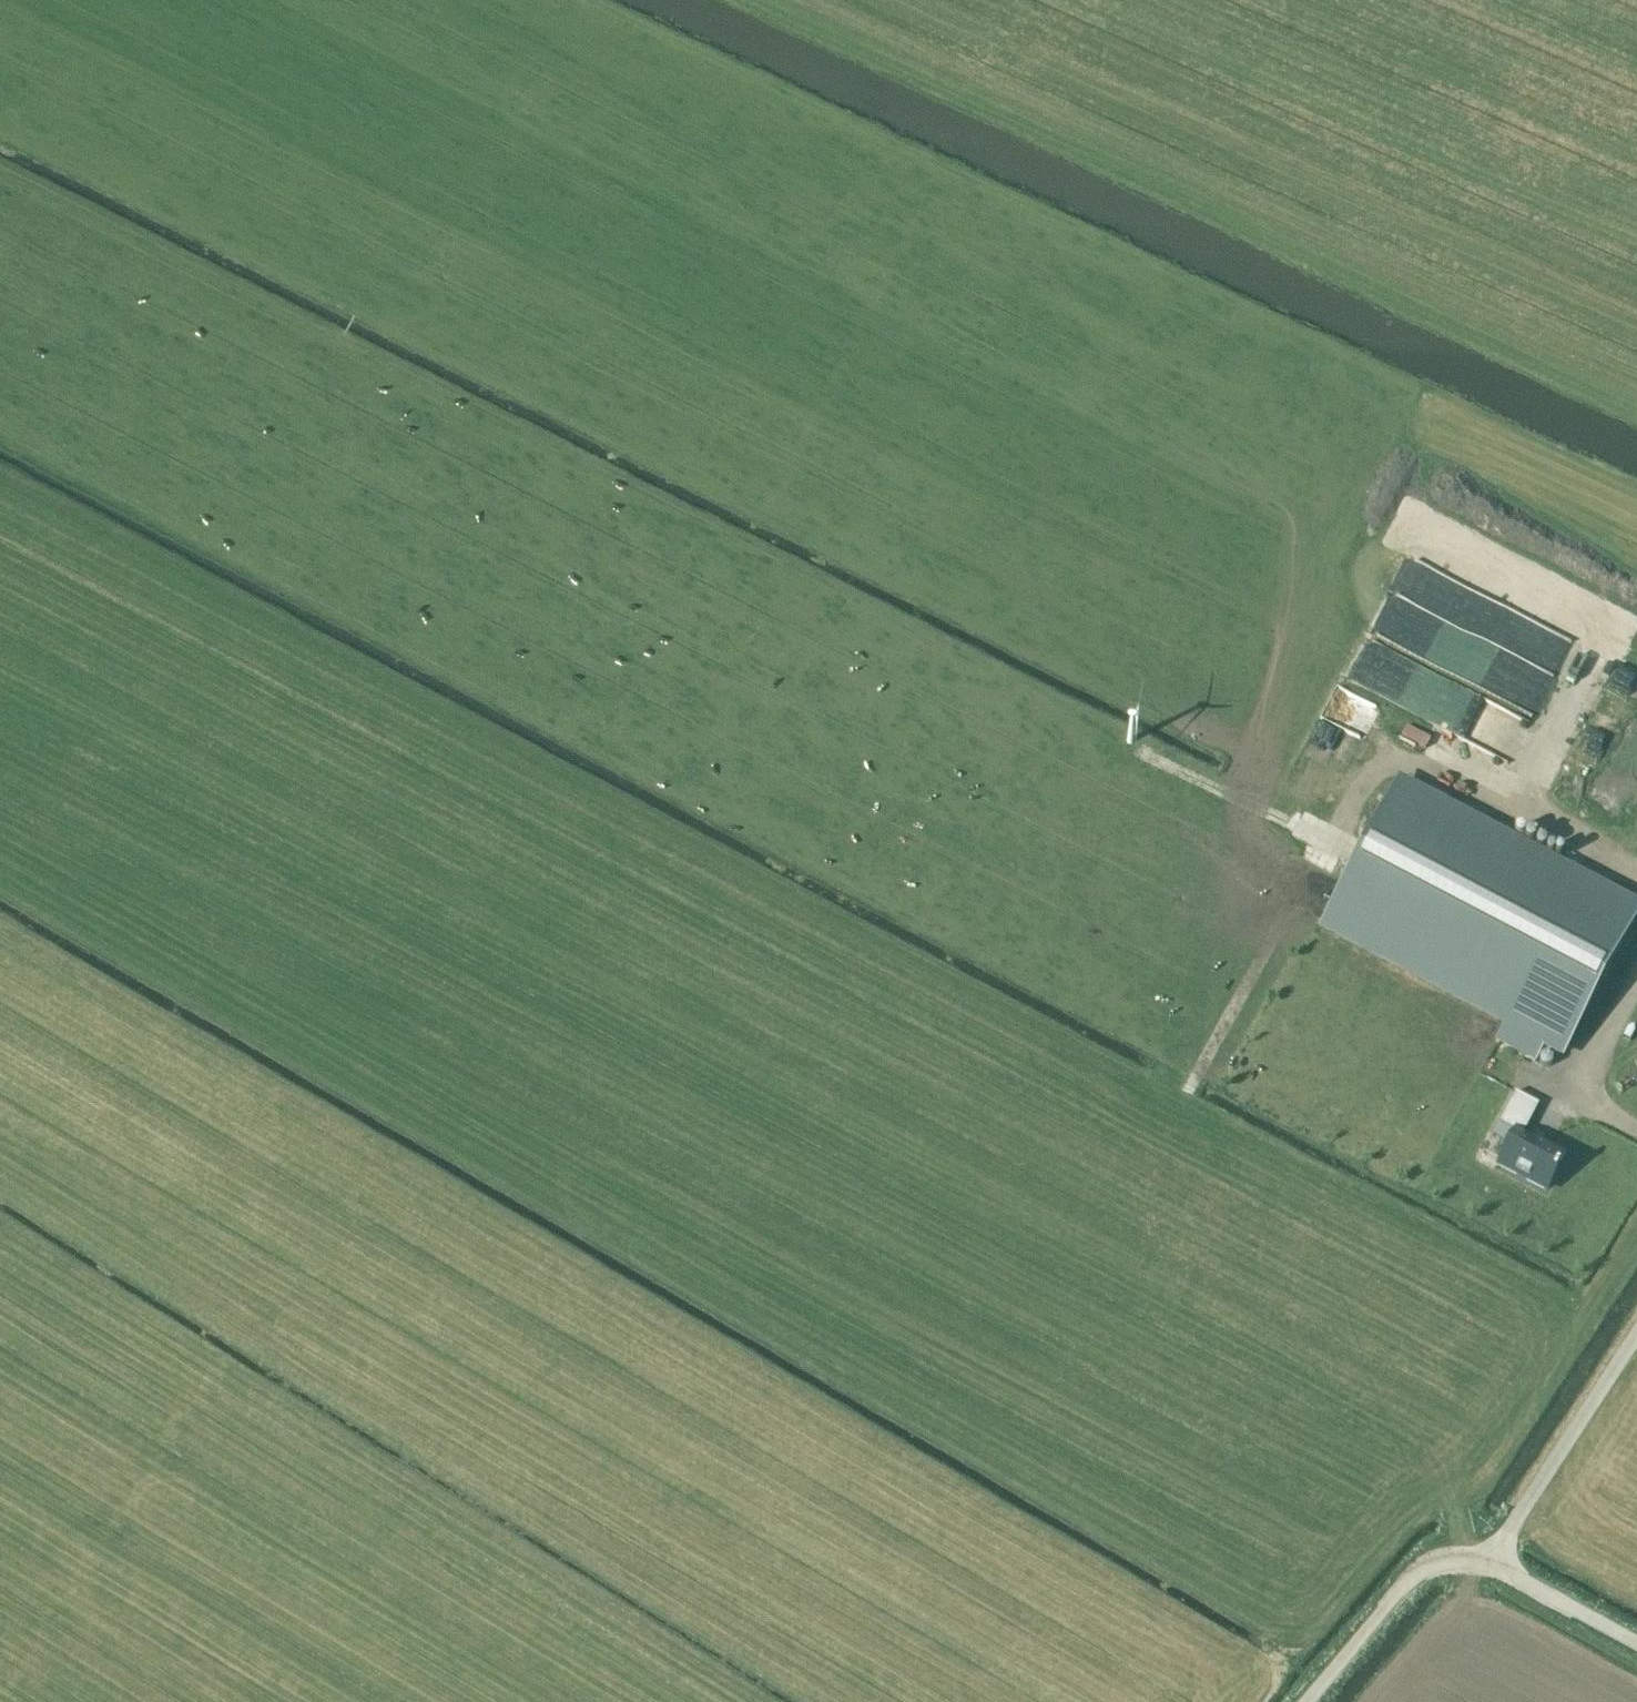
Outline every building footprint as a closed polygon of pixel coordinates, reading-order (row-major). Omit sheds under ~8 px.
[(1397,784),(1323,925),(1506,1021),(1496,1041),(1534,1062),(1542,1047),(1557,1055),(1560,1050),(1564,1052),(1636,913),(1636,911),(1397,784)] [(1538,1105),(1514,1092),(1498,1123),(1517,1133),(1500,1166),(1545,1190),(1553,1176),(1554,1177),(1558,1170),(1556,1169),(1563,1156),(1523,1134),(1538,1105)]
